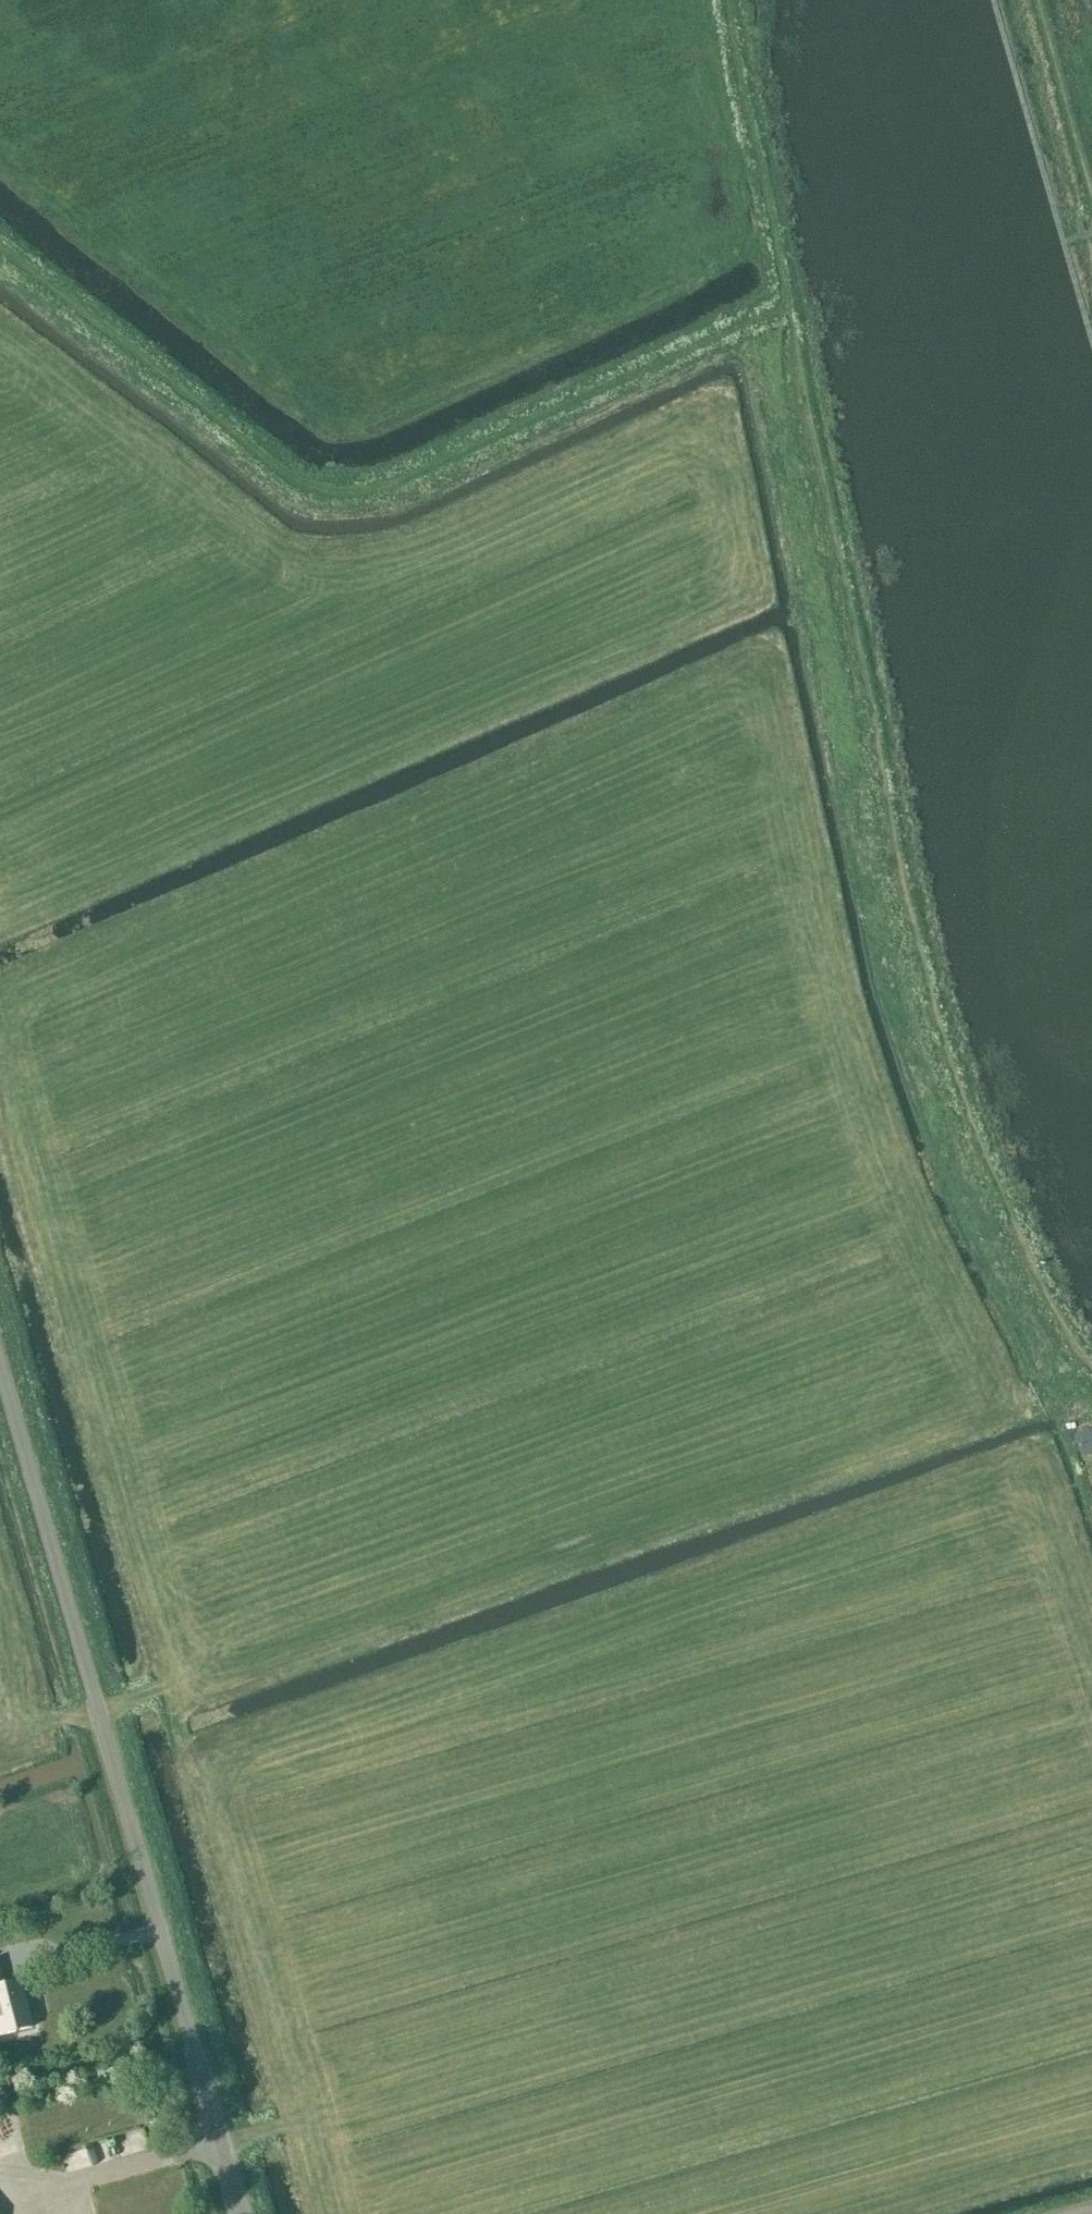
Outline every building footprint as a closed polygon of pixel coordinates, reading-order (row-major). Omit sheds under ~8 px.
[(1082,1456),(1091,1453),(1091,1428),(1075,1434),(1082,1456)] [(20,1982),(2,1987),(0,1977),(0,2037),(32,2029),(20,1982)]
